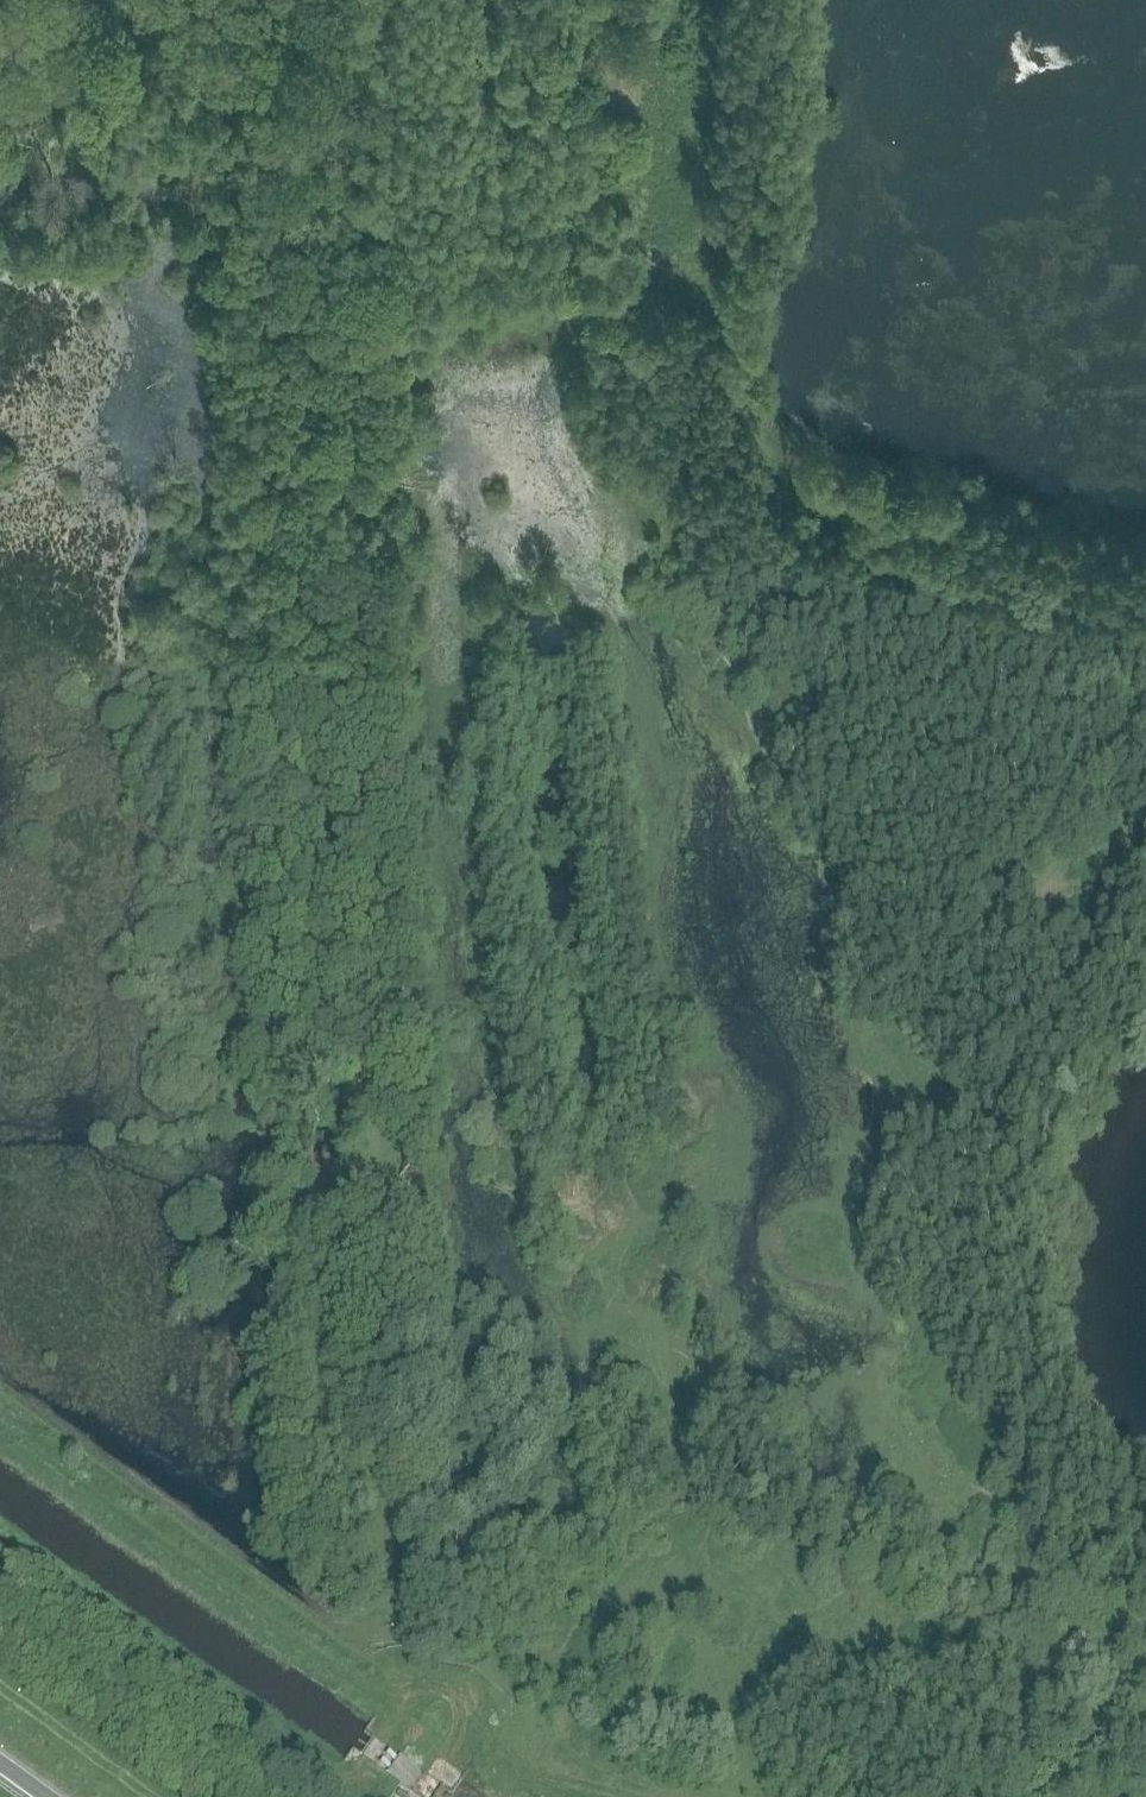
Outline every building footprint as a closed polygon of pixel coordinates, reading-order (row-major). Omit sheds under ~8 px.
[(375,1734),(362,1753),(402,1782),(392,1795),(395,1796),(435,1796),(443,1786),(452,1792),(465,1775),(438,1755),(426,1770),(375,1734)]
